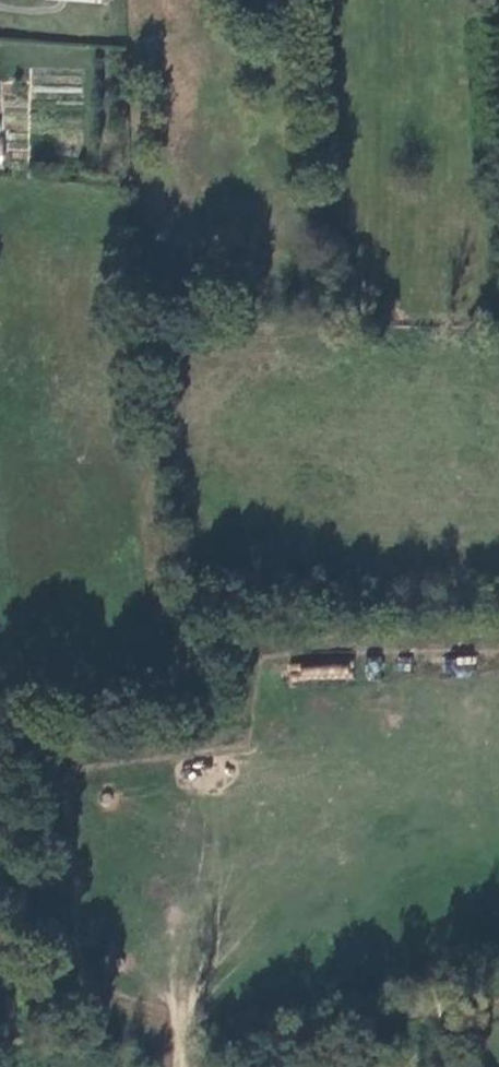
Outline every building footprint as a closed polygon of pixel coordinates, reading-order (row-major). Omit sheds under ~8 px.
[(350,668),(293,666),(293,679),(350,681),(350,668)]
